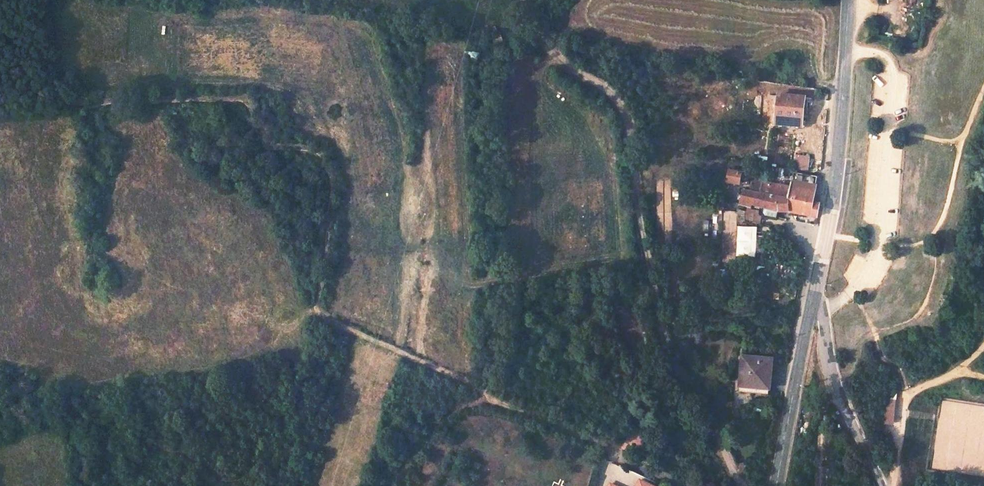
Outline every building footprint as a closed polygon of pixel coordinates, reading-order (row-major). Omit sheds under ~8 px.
[(85,89),(83,91),(82,94),(84,97),(86,98),(89,97),(91,95),(91,92),(88,90),(85,89)] [(778,97),(775,125),(801,129),(805,101),(778,97)] [(808,170),(810,156),(796,154),(794,168),(808,170)] [(727,171),(725,182),(746,185),(748,174),(727,171)] [(791,175),(790,183),(814,188),(815,178),(791,173),(791,175)] [(789,188),(761,183),(754,182),(753,188),(749,187),(749,192),(741,191),(738,205),(750,207),(750,205),(767,208),(766,216),(778,218),(779,211),(788,212),(788,197),(789,188)] [(790,183),(789,188),(788,197),(788,212),(818,218),(819,204),(812,202),(814,188),(790,183)] [(756,256),(757,226),(737,226),(737,256),(756,256)] [(741,355),(739,387),(770,389),(773,358),(741,355)] [(770,389),(755,388),(755,396),(770,397),(770,389)] [(896,423),(898,400),(886,399),(884,422),(896,423)] [(829,424),(832,432),(844,427),(843,423),(841,419),(829,424)] [(889,435),(879,438),(882,447),(892,445),(889,435)] [(658,483),(640,474),(635,485),(656,485),(658,483)]
